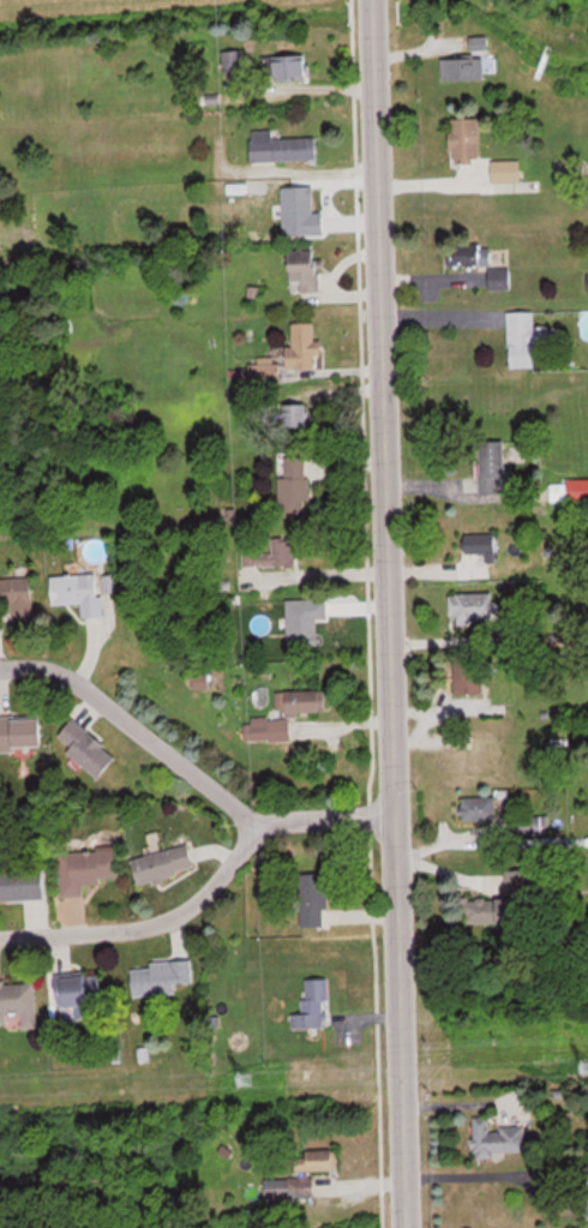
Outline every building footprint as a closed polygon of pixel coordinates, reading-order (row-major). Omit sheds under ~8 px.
[(471,53),(489,53),(489,39),(471,39),(471,53)] [(245,53),(217,54),(217,72),(245,70),(245,53)] [(268,57),(268,81),(311,81),(311,57),(268,57)] [(443,60),(443,82),(486,82),(486,60),(443,60)] [(482,120),(454,120),(454,163),(482,163),(482,120)] [(320,161),(319,138),(279,139),(278,132),(252,132),(253,163),(320,161)] [(523,182),(523,162),(496,162),(496,182),(523,182)] [(289,191),(289,208),(316,208),(316,191),(289,191)] [(494,248),(450,249),(450,269),(490,268),(490,291),(513,290),(513,268),(494,268),(494,248)] [(323,303),(323,255),(293,255),(293,303),(323,303)] [(540,368),(540,344),(555,344),(555,326),(538,327),(537,312),(511,313),(512,369),(540,368)] [(291,324),(292,369),(325,369),(325,340),(318,340),(318,323),(291,324)] [(290,406),(291,431),(311,431),(310,405),(290,406)] [(507,440),(483,440),(483,489),(507,489),(507,440)] [(281,510),(312,509),(311,458),(279,458),(281,510)] [(466,563),(501,563),(501,534),(466,534),(466,563)] [(245,566),(304,565),(303,535),(244,537),(245,566)] [(84,605),(85,620),(105,618),(102,574),(52,577),(53,607),(84,605)] [(34,617),(34,579),(0,579),(0,617),(34,617)] [(497,594),(451,594),(451,626),(497,625),(497,594)] [(457,665),(457,695),(481,695),(481,665),(457,665)] [(329,691),(278,692),(279,719),(246,719),(247,743),(292,741),(291,715),(329,714),(329,691)] [(47,719),(0,718),(0,750),(47,751),(47,719)] [(102,778),(120,756),(74,719),(57,741),(102,778)] [(498,822),(498,797),(464,797),(464,822),(498,822)] [(141,885),(198,871),(192,845),(135,859),(141,885)] [(62,853),(64,898),(87,897),(86,882),(123,880),(121,850),(62,853)] [(47,868),(0,869),(0,900),(48,900),(47,868)] [(302,874),(302,927),(329,927),(329,874),(302,874)] [(470,900),(471,924),(525,922),(524,898),(470,900)] [(179,994),(178,985),(196,984),(194,961),(132,965),(134,997),(179,994)] [(59,976),(59,1009),(104,1009),(104,976),(59,976)] [(325,979),(304,980),(305,1014),(293,1015),(293,1029),(326,1028),(325,979)] [(24,1021),(25,1030),(40,1029),(38,981),(0,983),(0,1022),(24,1021)] [(475,1117),(476,1156),(525,1155),(525,1127),(492,1128),(492,1117),(475,1117)] [(264,1179),(265,1200),(315,1199),(314,1171),(341,1170),(340,1150),(292,1151),(293,1178),(264,1179)]
